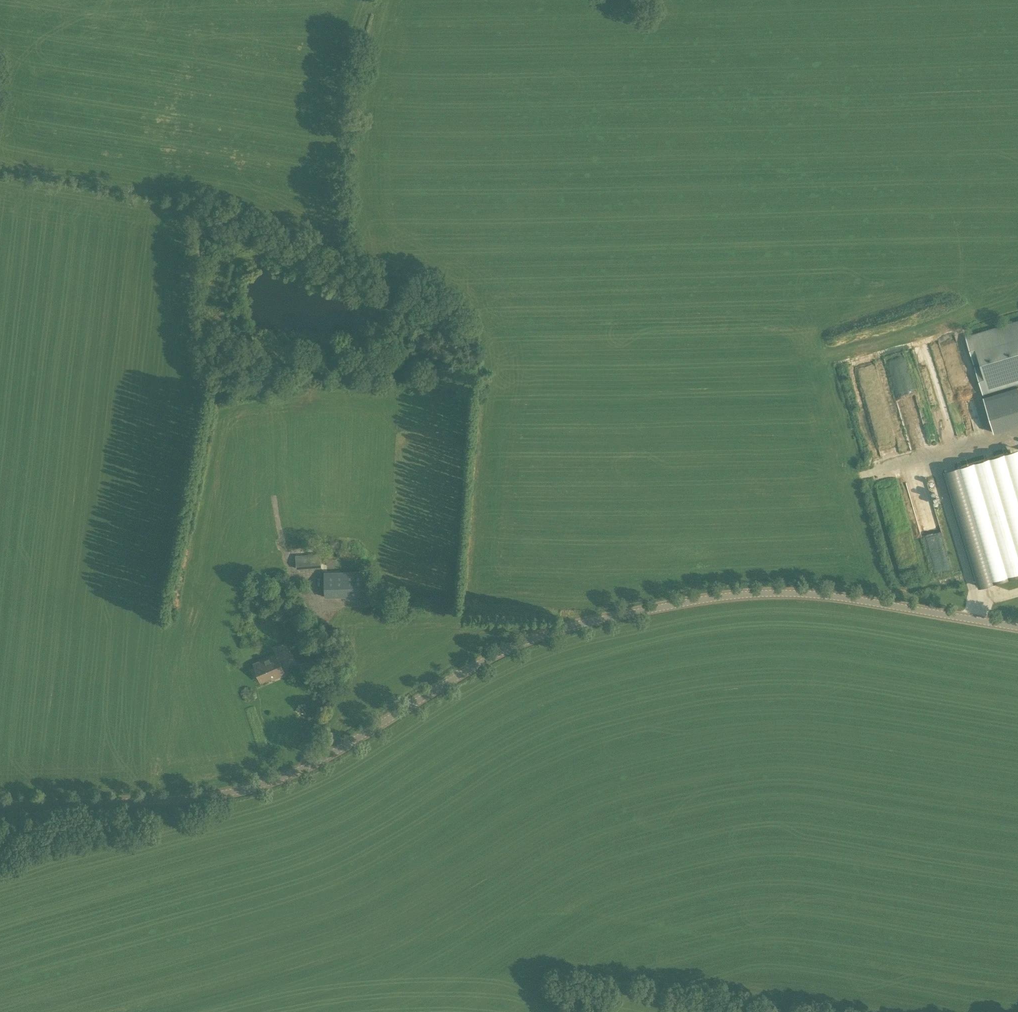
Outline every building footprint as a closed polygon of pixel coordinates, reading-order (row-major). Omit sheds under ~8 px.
[(967,336),(985,394),(1017,384),(1017,321),(967,336)] [(944,471),(979,588),(1017,576),(1017,449),(944,471)] [(925,477),(907,482),(924,542),(941,537),(925,477)] [(295,555),(296,569),(322,567),(321,553),(295,555)] [(325,597),(365,596),(364,572),(325,573),(325,597)] [(274,649),(277,655),(254,665),(261,682),(276,676),(277,678),(285,674),(280,661),(291,656),(286,644),(274,649)]
